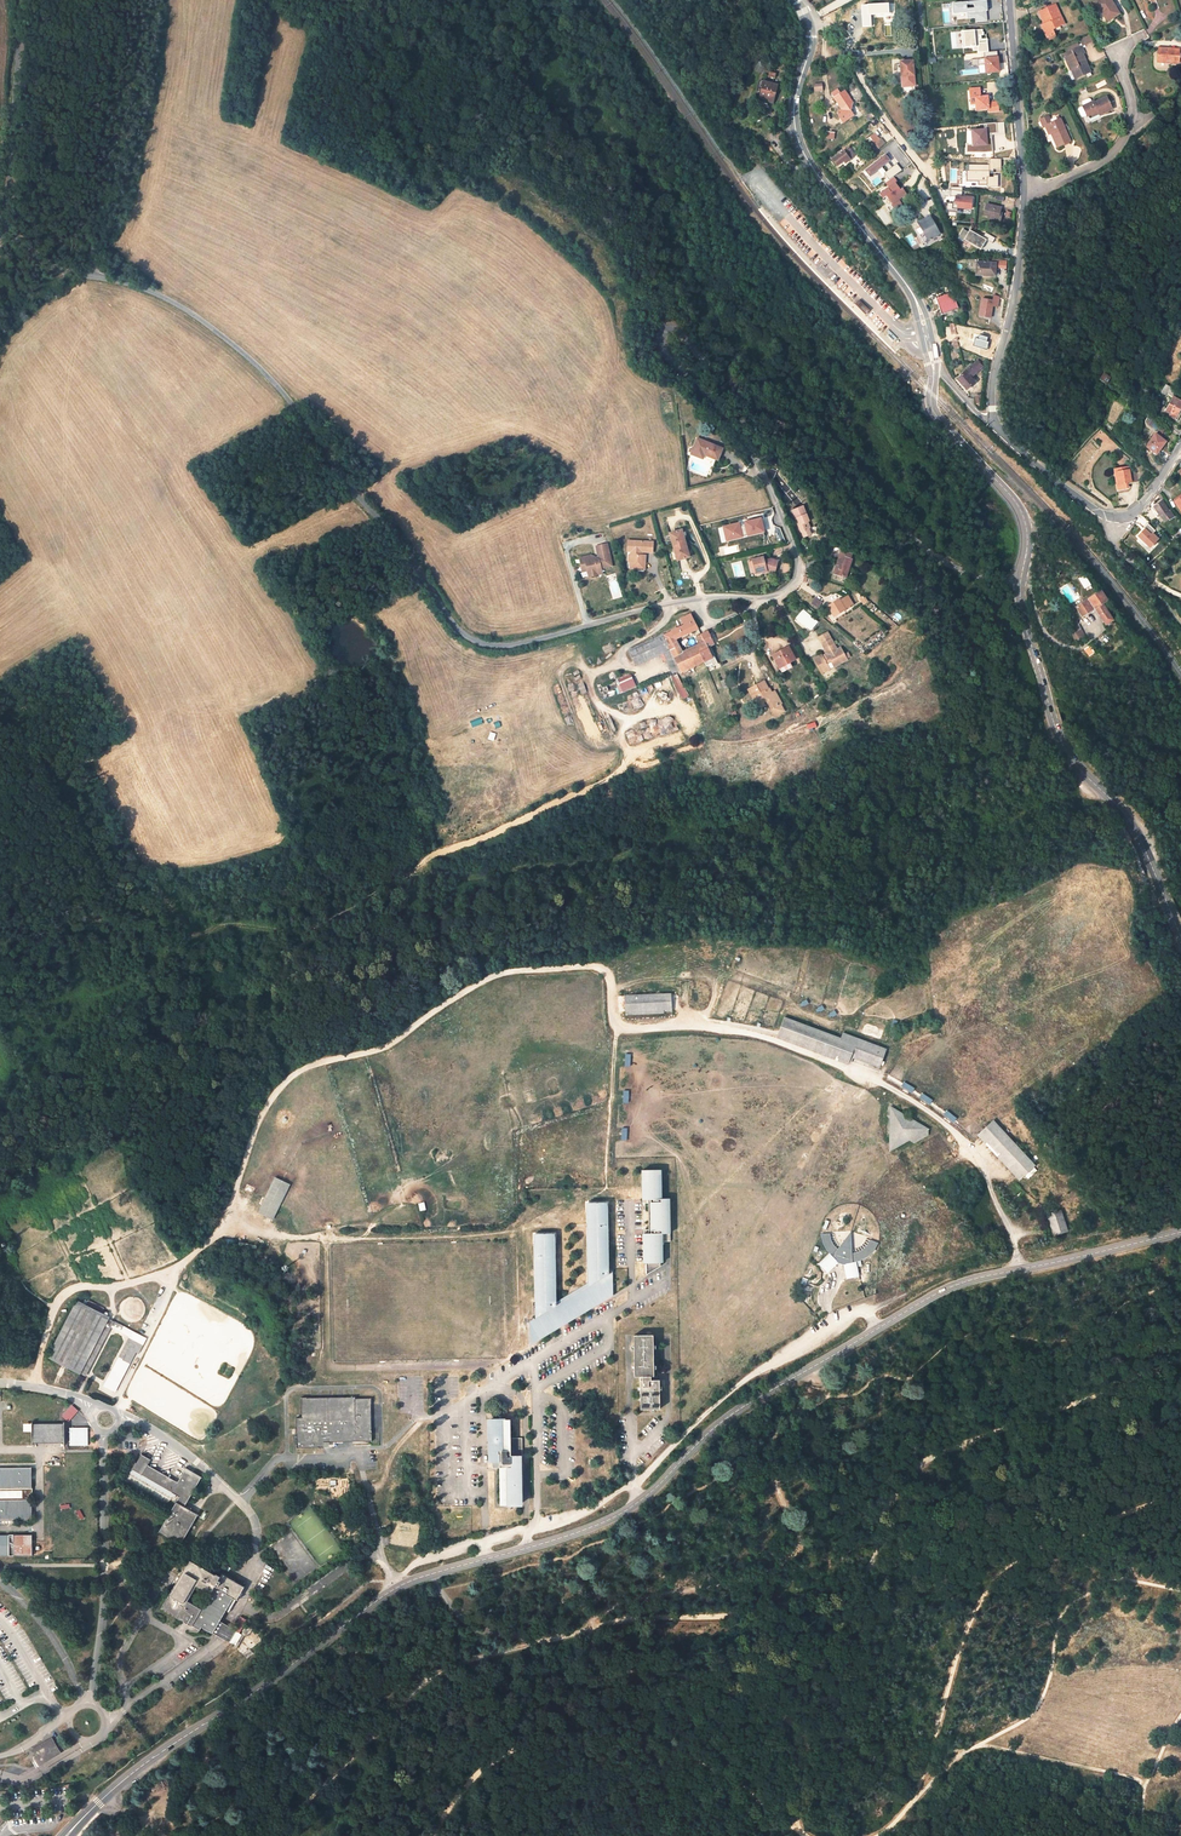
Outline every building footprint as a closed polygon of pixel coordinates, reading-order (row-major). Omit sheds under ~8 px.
[(1110,0),(1099,0),(1095,3),(1105,19),(1112,14),(1114,18),(1119,14),(1110,0)] [(1064,24),(1055,5),(1039,13),(1044,25),(1041,26),(1047,38),(1054,34),(1052,30),(1064,24)] [(838,15),(836,11),(829,15),(831,19),(838,15)] [(980,33),(978,18),(974,18),(973,14),(966,15),(966,19),(964,19),(966,34),(980,33)] [(1089,69),(1082,54),(1085,53),(1081,46),(1072,50),(1074,54),(1065,58),(1071,71),(1074,69),(1078,78),(1084,75),(1083,72),(1089,69)] [(1159,48),(1157,61),(1178,63),(1178,62),(1180,62),(1180,50),(1179,50),(1179,49),(1159,48)] [(914,76),(913,61),(900,62),(901,77),(914,76)] [(773,101),(777,85),(764,82),(760,97),(766,99),(773,101)] [(814,83),(815,91),(823,91),(823,82),(814,83)] [(831,93),(842,110),(836,115),(842,124),(853,116),(850,111),(847,107),(851,104),(852,103),(845,91),(841,93),(838,89),(836,90),(831,93)] [(975,110),(988,109),(988,112),(998,111),(997,102),(988,103),(987,96),(983,96),(980,97),(979,94),(979,89),(973,90),(969,90),(969,95),(969,97),(970,98),(974,97),(975,104),(975,110)] [(1112,109),(1106,97),(1095,103),(1094,101),(1083,107),(1087,116),(1098,111),(1099,113),(1099,115),(1112,109)] [(1040,119),(1043,127),(1045,126),(1049,133),(1052,132),(1058,145),(1069,140),(1060,119),(1058,120),(1057,118),(1050,121),(1048,116),(1040,119)] [(876,151),(885,144),(881,139),(875,143),(873,140),(869,143),(876,151)] [(999,166),(998,148),(997,148),(996,143),(985,144),(986,160),(990,159),(991,166),(999,166)] [(849,147),(844,151),(832,160),(837,166),(841,162),(843,161),(845,163),(850,159),(855,155),(849,147)] [(903,204),(900,199),(908,194),(904,187),(902,188),(894,176),(886,182),(889,187),(881,192),(892,211),(903,204)] [(963,196),(963,190),(952,190),(952,196),(956,196),(955,208),(973,209),(974,196),(963,196)] [(999,214),(1000,207),(987,204),(984,215),(988,216),(998,219),(999,214)] [(928,241),(940,234),(929,217),(918,223),(928,241)] [(959,237),(983,248),(987,238),(963,228),(959,237)] [(975,275),(995,276),(996,260),(978,259),(978,271),(975,271),(975,275)] [(958,308),(952,291),(936,297),(937,300),(940,309),(942,314),(958,308)] [(858,299),(854,304),(865,314),(869,310),(865,306),(858,299)] [(934,311),(940,309),(937,300),(931,302),(934,311)] [(955,349),(959,348),(955,324),(950,323),(955,349)] [(983,366),(977,361),(957,379),(966,390),(975,382),(973,380),(974,379),(973,377),(972,378),(971,377),(983,366)] [(1105,381),(1099,377),(1095,382),(1100,386),(1105,381)] [(1172,396),(1175,390),(1166,385),(1161,393),(1165,395),(1166,392),(1172,396)] [(1180,405),(1180,401),(1173,397),(1168,406),(1165,411),(1170,414),(1175,416),(1180,405)] [(1160,425),(1156,422),(1151,428),(1155,431),(1160,425)] [(1155,434),(1146,447),(1155,454),(1158,449),(1159,450),(1165,441),(1155,434)] [(717,460),(721,450),(697,439),(691,454),(703,459),(704,455),(717,460)] [(1139,482),(1137,470),(1129,471),(1128,467),(1122,468),(1123,471),(1118,472),(1119,484),(1116,484),(1117,490),(1127,488),(1127,484),(1126,482),(1131,482),(1131,483),(1139,482)] [(1170,510),(1168,511),(1161,501),(1153,506),(1156,511),(1160,516),(1161,516),(1164,520),(1168,518),(1169,519),(1174,516),(1170,510)] [(792,511),(801,531),(802,531),(804,537),(811,534),(809,528),(807,522),(808,522),(802,507),(793,511),(792,511)] [(744,526),(740,527),(739,522),(722,527),(726,542),(765,533),(761,518),(743,522),(744,526)] [(1158,539),(1153,533),(1155,531),(1148,523),(1143,528),(1145,529),(1138,536),(1150,547),(1158,539)] [(676,560),(689,557),(685,545),(679,546),(678,543),(684,541),(681,529),(669,532),(673,546),(676,560)] [(643,540),(634,540),(630,539),(628,539),(627,550),(630,550),(633,550),(633,555),(630,555),(629,555),(629,566),(636,566),(636,564),(645,565),(645,556),(642,556),(642,555),(642,551),(645,551),(653,552),(653,551),(653,541),(646,540),(643,540)] [(610,567),(606,545),(594,547),(597,558),(593,559),(593,558),(593,555),(590,556),(578,559),(580,567),(584,566),(587,577),(597,575),(596,570),(599,569),(600,569),(610,567)] [(851,555),(841,552),(834,575),(846,578),(851,560),(849,559),(851,555)] [(774,572),(777,561),(772,559),(765,561),(764,558),(752,561),(756,573),(768,571),(774,572)] [(1084,589),(1089,586),(1083,576),(1078,579),(1084,589)] [(1075,608),(1081,617),(1094,609),(1101,604),(1106,601),(1100,592),(1075,608)] [(834,617),(846,609),(846,608),(854,604),(848,595),(840,599),(839,598),(827,606),(834,617)] [(863,596),(859,598),(864,605),(869,602),(865,597),(864,598),(863,596)] [(813,602),(816,608),(823,604),(820,598),(813,602)] [(1112,621),(1102,605),(1095,610),(1105,625),(1112,621)] [(819,621),(803,609),(796,618),(811,630),(819,621)] [(680,674),(704,662),(712,658),(707,648),(703,650),(700,652),(686,658),(683,653),(677,639),(697,629),(690,615),(680,620),(683,626),(663,635),(670,651),(679,671),(680,674)] [(1073,632),(1079,629),(1075,623),(1070,625),(1073,632)] [(1070,633),(1074,642),(1083,638),(1079,629),(1073,632),(1070,633)] [(706,645),(711,642),(708,634),(707,632),(701,635),(706,645)] [(831,641),(827,633),(821,637),(825,645),(831,641)] [(663,635),(629,652),(634,663),(641,660),(637,651),(644,648),(646,652),(661,644),(665,653),(670,651),(663,635)] [(701,635),(697,637),(700,644),(703,650),(707,648),(706,645),(701,635)] [(835,666),(847,659),(847,658),(850,657),(847,651),(844,653),(841,648),(837,650),(835,647),(832,641),(831,641),(825,645),(823,646),(828,654),(822,658),(820,656),(814,659),(820,670),(829,666),(827,664),(833,661),(835,666)] [(634,663),(636,667),(664,654),(665,653),(661,644),(646,652),(644,648),(637,651),(641,660),(634,663)] [(703,650),(700,644),(683,653),(686,658),(700,652),(703,650)] [(789,648),(794,659),(798,657),(793,646),(789,648)] [(789,663),(795,660),(794,659),(789,648),(788,647),(772,655),(779,668),(789,663)] [(673,674),(679,671),(670,651),(665,653),(664,654),(673,674)] [(792,667),(789,663),(779,668),(781,673),(792,667)] [(615,687),(618,694),(636,687),(632,674),(618,679),(620,685),(615,687)] [(688,696),(678,675),(672,677),(683,699),(688,696)] [(756,685),(756,684),(748,688),(757,706),(759,704),(760,708),(764,705),(763,703),(766,701),(769,707),(773,705),(778,714),(784,711),(780,705),(782,704),(777,694),(774,695),(770,687),(768,688),(764,681),(756,685)] [(773,705),(769,707),(774,716),(778,714),(773,705)] [(1151,790),(1135,781),(1130,792),(1147,800),(1151,790)] [(671,1011),(671,995),(625,997),(626,1013),(671,1011)] [(879,1048),(842,1034),(840,1039),(785,1018),(777,1037),(849,1064),(851,1058),(872,1066),(879,1048)] [(880,1068),(886,1050),(879,1048),(872,1066),(880,1068)] [(905,1082),(902,1086),(912,1093),(915,1088),(905,1082)] [(931,1103),(933,1098),(922,1093),(920,1098),(931,1103)] [(928,1131),(891,1107),(889,1152),(908,1141),(928,1131)] [(953,1122),(957,1118),(948,1110),(944,1114),(953,1122)] [(993,1122),(979,1135),(1020,1181),(1035,1167),(1024,1155),(993,1122)] [(914,1144),(928,1136),(928,1131),(908,1141),(914,1144)] [(663,1170),(644,1170),(645,1199),(649,1199),(649,1202),(650,1202),(651,1230),(649,1230),(649,1233),(649,1245),(648,1245),(648,1263),(648,1275),(662,1266),(662,1262),(662,1250),(664,1250),(664,1241),(672,1241),(671,1198),(663,1199),(663,1170)] [(289,1183),(274,1177),(257,1212),(271,1220),(289,1183)] [(563,1304),(564,1321),(606,1295),(607,1297),(612,1294),(610,1292),(612,1291),(612,1268),(608,1269),(607,1210),(608,1210),(607,1203),(603,1199),(589,1199),(585,1204),(586,1210),(587,1210),(588,1269),(587,1269),(588,1283),(588,1289),(563,1304)] [(1048,1216),(1055,1235),(1067,1232),(1061,1211),(1050,1215),(1048,1216)] [(825,1226),(819,1224),(819,1234),(820,1241),(825,1249),(828,1252),(818,1263),(828,1271),(836,1261),(842,1263),(845,1276),(858,1273),(855,1258),(858,1257),(866,1253),(871,1247),(876,1239),(869,1237),(866,1243),(861,1248),(856,1251),(849,1253),(849,1247),(848,1240),(842,1238),(838,1245),(835,1249),(830,1244),(827,1239),(825,1233),(825,1226)] [(831,1233),(831,1227),(825,1226),(825,1233),(827,1239),(830,1244),(835,1249),(838,1245),(834,1241),(832,1237),(831,1233)] [(552,1233),(537,1233),(534,1236),(534,1243),(535,1243),(537,1302),(535,1302),(536,1319),(530,1322),(531,1346),(548,1335),(548,1331),(557,1326),(556,1302),(555,1302),(554,1243),(555,1243),(555,1236),(552,1233)] [(854,1246),(849,1247),(849,1253),(856,1251),(861,1248),(866,1243),(869,1237),(864,1235),(862,1240),(858,1244),(854,1246)] [(588,1283),(556,1302),(557,1326),(564,1321),(563,1304),(588,1289),(588,1283)] [(80,1374),(109,1317),(78,1302),(49,1358),(80,1374)] [(111,1318),(81,1374),(85,1376),(112,1325),(114,1327),(117,1322),(115,1320),(111,1318)] [(114,1327),(120,1330),(123,1324),(117,1322),(114,1327)] [(147,1338),(127,1327),(123,1324),(120,1330),(124,1332),(132,1337),(106,1387),(115,1392),(140,1343),(143,1344),(147,1338)] [(654,1376),(653,1336),(634,1336),(635,1376),(640,1376),(641,1409),(660,1409),(659,1380),(656,1380),(651,1380),(651,1376),(654,1376)] [(356,1396),(301,1398),(302,1418),(296,1418),(297,1448),(324,1447),(330,1447),(330,1442),(371,1441),(371,1398),(355,1398),(356,1396)] [(511,1438),(511,1420),(491,1420),(492,1461),(499,1460),(500,1468),(501,1505),(520,1504),(519,1457),(519,1451),(522,1451),(522,1438),(511,1438)] [(65,1443),(65,1423),(33,1423),(33,1443),(65,1443)] [(181,1545),(199,1514),(185,1507),(202,1477),(186,1467),(178,1482),(164,1473),(154,1468),(148,1465),(151,1459),(142,1454),(133,1469),(179,1496),(173,1507),(159,1532),(181,1545)] [(154,1468),(158,1461),(152,1458),(151,1459),(148,1465),(154,1468)] [(32,1469),(0,1469),(0,1487),(32,1487),(32,1475),(32,1472),(32,1469)] [(179,1496),(133,1469),(127,1480),(173,1507),(179,1496)] [(32,1501),(32,1487),(0,1487),(0,1501),(32,1501)] [(32,1501),(0,1501),(0,1519),(32,1518),(32,1501)] [(32,1536),(0,1536),(0,1554),(33,1553),(32,1536)] [(229,1612),(245,1586),(223,1574),(221,1576),(217,1574),(216,1575),(189,1560),(162,1608),(201,1630),(203,1627),(213,1632),(220,1621),(226,1611),(229,1612)] [(235,1630),(220,1621),(213,1632),(229,1642),(235,1630)] [(255,1626),(249,1622),(233,1647),(236,1649),(250,1628),(253,1629),(255,1626)] [(164,1706),(161,1702),(153,1708),(155,1711),(164,1706)] [(60,1751),(53,1739),(36,1750),(39,1754),(35,1756),(41,1766),(45,1764),(44,1762),(60,1752),(60,1751)]
